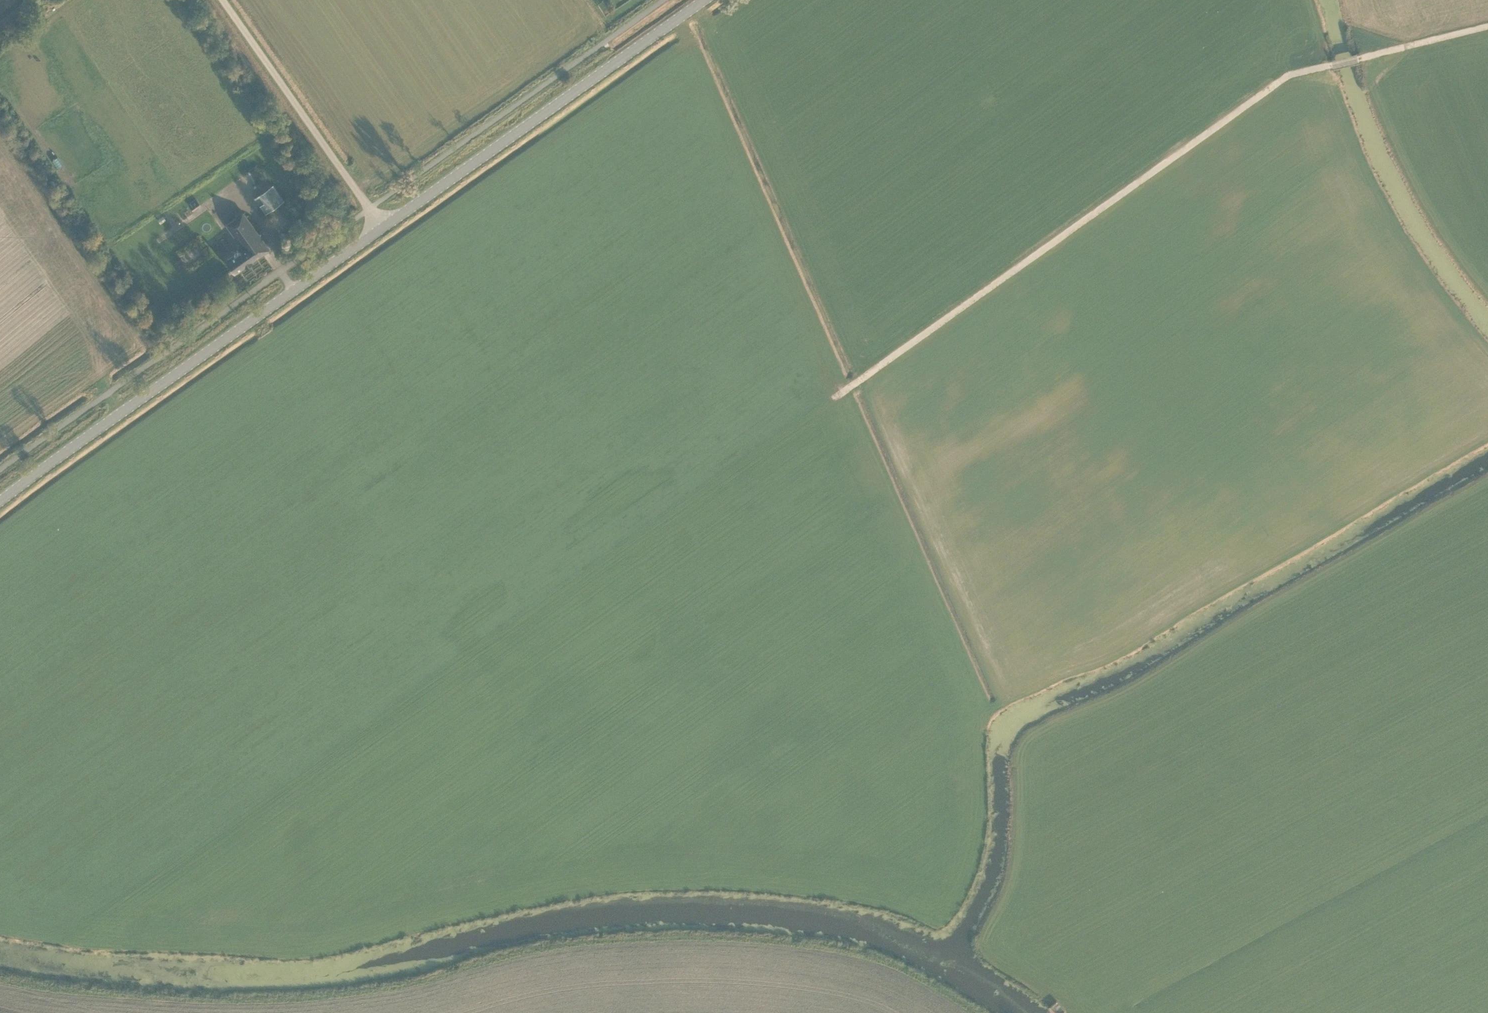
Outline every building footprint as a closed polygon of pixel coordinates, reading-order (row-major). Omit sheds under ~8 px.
[(259,204),(265,213),(285,200),(273,183),(254,197),(255,198),(259,195),(264,202),(259,204)] [(188,203),(193,210),(201,204),(196,197),(188,203)] [(236,273),(270,248),(244,212),(227,224),(244,247),(226,260),(236,273)] [(187,264),(181,257),(176,261),(181,268),(187,264)]
